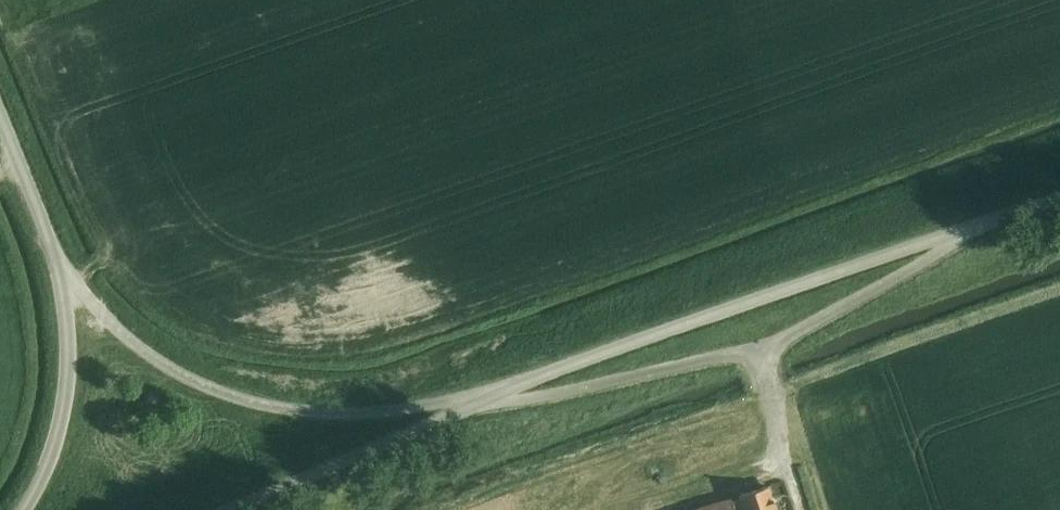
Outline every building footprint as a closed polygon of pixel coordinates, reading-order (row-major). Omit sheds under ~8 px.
[(767,486),(737,495),(740,506),(733,509),(729,498),(690,509),(774,509),(767,486)]
